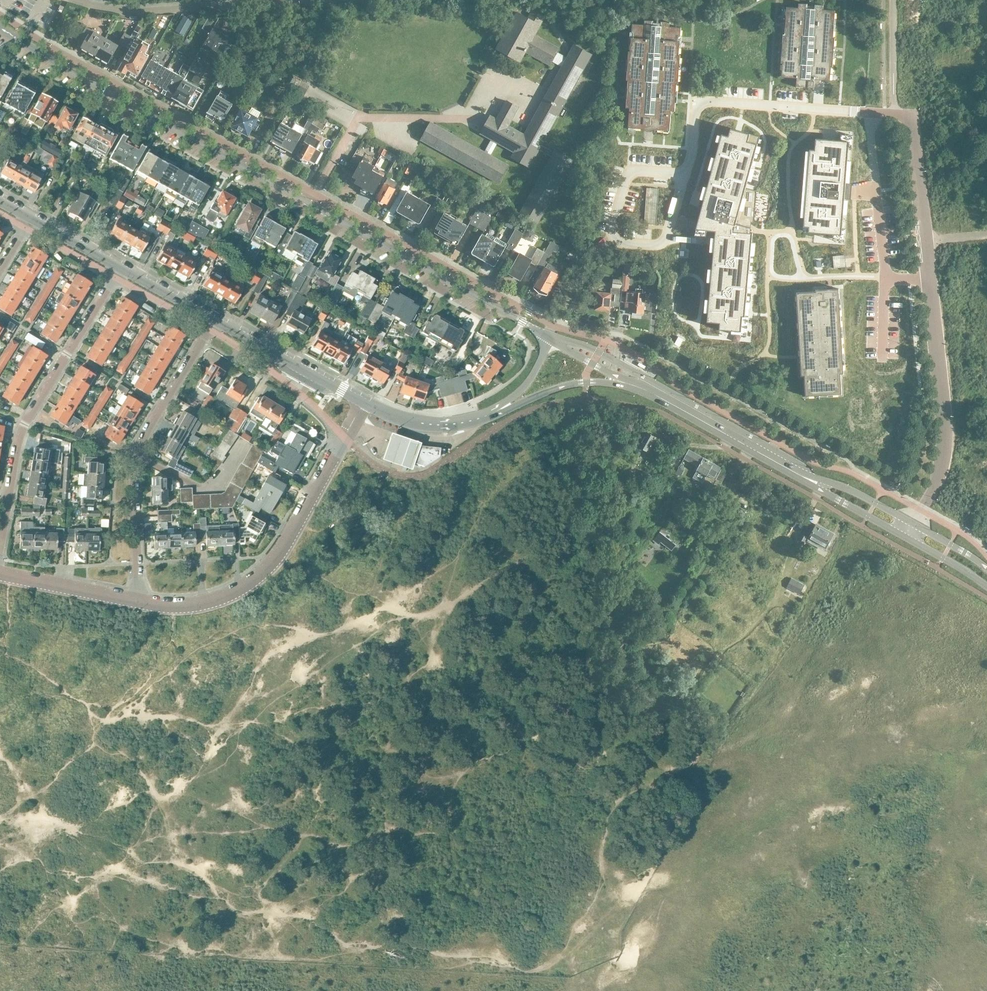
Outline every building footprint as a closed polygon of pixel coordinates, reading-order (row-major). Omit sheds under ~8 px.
[(796,86),(814,88),(814,79),(828,80),(829,74),(830,74),(831,66),(833,66),(834,38),(833,38),(835,10),(823,9),(823,5),(815,4),(815,9),(807,8),(807,3),(798,3),(798,7),(786,7),(784,34),(783,34),(781,63),(782,63),(782,71),(783,71),(783,77),(796,78),(796,86)] [(507,100),(497,118),(491,114),(481,132),(492,138),(485,151),(480,148),(480,149),(467,142),(467,141),(431,122),(427,128),(423,125),(419,131),(424,134),(421,139),(457,159),(499,182),(509,164),(508,164),(495,157),(490,154),(497,142),(515,151),(512,156),(530,166),(592,54),(574,45),(567,58),(557,52),(559,49),(534,35),(544,16),(533,10),(528,18),(517,12),(497,48),(520,61),(525,50),(550,64),(552,61),(562,66),(525,133),(509,124),(519,106),(507,100)] [(184,16),(175,31),(184,36),(193,21),(184,16)] [(208,18),(202,28),(210,33),(213,28),(218,18),(208,18)] [(632,23),(631,38),(630,51),(629,51),(627,80),(628,80),(626,107),(630,108),(628,126),(634,126),(634,128),(643,128),(646,130),(648,131),(650,131),(652,131),(653,130),(655,129),(664,130),(664,128),(670,129),(671,111),(675,111),(677,83),(678,83),(680,55),(679,55),(680,41),(681,27),(669,26),(669,22),(661,21),(661,23),(653,22),(653,21),(644,20),(644,24),(632,23)] [(95,54),(105,37),(86,27),(87,26),(81,23),(76,33),(80,37),(86,40),(82,47),(95,54)] [(210,33),(203,45),(186,77),(199,84),(210,64),(220,70),(236,41),(213,28),(210,33)] [(127,72),(129,69),(128,69),(143,44),(142,43),(143,40),(138,37),(140,34),(134,30),(131,35),(125,46),(131,49),(120,69),(127,72)] [(125,47),(125,46),(131,35),(125,32),(119,43),(125,47)] [(118,45),(105,37),(95,54),(109,62),(118,45)] [(150,44),(143,40),(142,43),(143,44),(128,69),(129,69),(131,70),(128,74),(136,79),(139,74),(148,57),(144,55),(149,47),(150,44)] [(156,89),(167,68),(156,61),(159,56),(156,54),(155,56),(154,56),(152,59),(140,80),(156,89)] [(174,97),(184,80),(191,67),(183,63),(178,72),(180,73),(179,74),(176,80),(174,79),(166,94),(173,98),(174,97)] [(176,80),(179,74),(167,68),(156,89),(166,94),(174,79),(176,80)] [(0,70),(0,98),(12,76),(0,70)] [(303,79),(292,73),(284,88),(295,94),(301,82),(303,79)] [(21,118),(23,114),(26,115),(32,104),(29,102),(37,88),(18,78),(4,104),(15,110),(13,113),(21,118)] [(251,82),(244,78),(236,92),(243,96),(251,82)] [(523,83),(532,88),(534,85),(525,79),(523,83)] [(203,90),(184,80),(174,97),(181,101),(181,102),(186,106),(187,105),(193,109),(203,90)] [(309,86),(301,82),(295,94),(294,95),(301,100),(309,86)] [(224,120),(234,101),(229,99),(228,100),(218,94),(208,112),(209,112),(206,116),(213,120),(215,116),(219,118),(219,117),(224,120)] [(42,95),(28,120),(24,118),(19,127),(23,129),(21,132),(26,135),(33,123),(42,128),(56,102),(55,99),(50,96),(46,98),(42,95)] [(293,100),(289,107),(300,113),(304,106),(293,100)] [(277,110),(282,113),(286,107),(281,104),(277,110)] [(259,124),(263,117),(259,115),(261,112),(252,107),(250,110),(245,107),(243,109),(241,108),(232,125),(233,126),(232,128),(233,130),(236,133),(239,132),(240,130),(249,135),(252,128),(256,130),(260,124),(259,124)] [(70,108),(67,109),(65,108),(60,117),(55,114),(50,124),(54,127),(60,130),(62,126),(68,129),(77,114),(74,113),(74,110),(70,108)] [(317,115),(316,115),(305,135),(301,143),(303,144),(297,154),(303,157),(303,159),(306,161),(308,160),(309,161),(310,159),(316,162),(321,152),(316,149),(321,140),(320,140),(322,138),(316,135),(315,137),(310,134),(313,130),(317,132),(320,128),(322,129),(328,120),(330,117),(319,111),(317,115)] [(305,135),(316,115),(312,113),(308,121),(304,128),(295,123),(293,128),(280,149),(286,153),(288,150),(293,152),(303,134),(305,135)] [(82,144),(94,124),(90,122),(91,120),(91,118),(85,115),(83,116),(71,138),(70,140),(81,147),(82,144)] [(280,149),(293,128),(282,122),(272,140),(276,143),(274,146),(280,149)] [(94,150),(106,126),(101,124),(99,124),(98,127),(94,124),(82,144),(94,150)] [(94,150),(91,154),(99,159),(102,154),(105,156),(116,136),(112,134),(113,132),(113,130),(106,126),(94,150)] [(698,221),(696,229),(703,230),(707,230),(716,231),(715,237),(714,244),(714,251),(712,269),(711,282),(709,299),(708,312),(707,321),(708,322),(720,323),(719,329),(732,330),(735,330),(738,331),(741,331),(743,316),(744,316),(745,316),(748,287),(748,285),(750,266),(751,255),(752,242),(753,233),(750,232),(751,222),(754,223),(757,191),(746,188),(748,180),(751,167),(755,152),(757,145),(760,136),(731,128),(729,136),(722,134),(721,136),(720,142),(715,158),(712,170),(707,187),(704,199),(698,221)] [(4,154),(10,158),(21,137),(15,134),(4,154)] [(121,165),(132,145),(126,142),(128,138),(122,135),(120,139),(121,139),(109,159),(121,165)] [(804,217),(804,226),(809,227),(808,232),(833,234),(841,235),(842,229),(843,214),(844,200),(844,198),(849,199),(850,184),(845,183),(846,182),(847,160),(848,147),(849,141),(840,140),(816,138),(815,149),(812,149),(810,149),(810,151),(806,193),(804,217)] [(42,140),(39,146),(59,157),(62,151),(55,147),(56,146),(50,143),(50,144),(42,140)] [(132,171),(145,148),(141,145),(139,149),(132,145),(121,165),(132,171)] [(553,148),(521,212),(540,221),(571,156),(553,148)] [(147,177),(157,158),(154,157),(156,153),(149,150),(137,171),(147,177)] [(83,156),(73,151),(70,157),(79,162),(83,156)] [(12,180),(19,166),(20,167),(22,163),(16,160),(14,163),(8,160),(10,158),(4,155),(0,162),(0,165),(4,167),(1,174),(12,180)] [(52,155),(47,164),(53,167),(58,158),(52,155)] [(157,183),(169,161),(163,157),(161,161),(157,158),(147,177),(157,183)] [(363,186),(373,170),(375,166),(363,159),(351,180),(363,186)] [(168,188),(178,170),(174,168),(176,164),(169,161),(157,183),(168,188)] [(407,161),(402,171),(408,174),(413,164),(407,161)] [(414,165),(410,171),(428,181),(431,175),(414,165)] [(12,180),(23,186),(30,172),(20,167),(19,166),(12,180)] [(44,174),(33,168),(30,172),(23,186),(34,192),(42,178),(44,174)] [(175,199),(190,172),(183,169),(182,172),(178,170),(168,188),(165,193),(175,199)] [(379,173),(373,170),(363,186),(360,190),(372,196),(374,193),(384,176),(385,173),(380,170),(379,173)] [(188,200),(198,181),(195,179),(196,176),(190,172),(175,199),(186,205),(188,200)] [(389,178),(385,183),(377,198),(379,199),(379,201),(383,203),(385,202),(387,203),(395,188),(394,188),(398,182),(389,178)] [(202,183),(198,181),(188,200),(192,202),(189,206),(196,210),(198,205),(210,183),(204,180),(202,183)] [(439,186),(448,191),(451,185),(442,181),(439,186)] [(118,189),(116,192),(121,195),(125,189),(121,187),(119,190),(118,189)] [(450,188),(448,193),(454,196),(457,191),(450,188)] [(95,189),(94,191),(90,198),(80,193),(77,199),(75,198),(72,204),(74,204),(69,212),(83,220),(94,201),(99,204),(105,194),(95,189)] [(124,195),(134,201),(138,195),(127,189),(124,195)] [(233,206),(237,200),(235,199),(235,198),(234,197),(233,195),(231,194),(229,195),(222,191),(215,203),(213,202),(205,218),(213,222),(217,215),(224,218),(226,214),(226,215),(231,205),(233,206)] [(409,217),(420,198),(408,191),(398,209),(398,212),(409,217)] [(116,206),(121,196),(121,195),(116,192),(110,203),(116,206)] [(138,195),(134,201),(143,206),(146,200),(138,195)] [(116,206),(115,207),(120,209),(123,204),(128,207),(131,202),(121,196),(116,206)] [(442,200),(437,197),(432,206),(437,209),(442,200)] [(431,204),(420,198),(409,217),(419,223),(421,223),(431,204)] [(248,204),(237,225),(247,230),(244,236),(249,239),(257,225),(252,222),(259,210),(257,209),(258,208),(251,204),(250,205),(248,204)] [(148,205),(146,209),(153,213),(155,209),(148,205)] [(143,208),(139,206),(135,212),(140,215),(143,208)] [(158,207),(154,214),(161,218),(165,211),(158,207)] [(477,227),(484,214),(478,210),(470,223),(477,227)] [(446,238),(457,219),(445,212),(435,230),(436,233),(446,238)] [(492,218),(484,214),(477,227),(484,231),(488,224),(492,218)] [(182,215),(178,222),(186,227),(191,219),(186,217),(182,215)] [(264,241),(275,223),(271,221),(272,219),(271,217),(267,215),(265,215),(254,235),(258,238),(256,242),(262,246),(264,241)] [(120,240),(130,222),(119,216),(109,234),(120,240)] [(509,218),(505,225),(512,228),(516,222),(509,218)] [(162,231),(167,222),(162,219),(156,229),(162,231)] [(469,225),(457,219),(446,238),(456,244),(459,244),(469,225)] [(196,236),(196,235),(203,239),(209,230),(192,220),(186,231),(196,236)] [(131,246),(139,232),(141,228),(130,222),(120,240),(131,246)] [(172,224),(167,222),(162,231),(167,234),(169,236),(155,260),(166,265),(176,247),(170,244),(175,234),(169,231),(172,224)] [(278,225),(275,223),(264,241),(275,247),(286,227),(285,225),(281,222),(279,223),(278,225)] [(141,228),(139,232),(131,246),(141,252),(151,234),(147,231),(141,228)] [(295,255),(304,237),(298,233),(298,234),(293,231),(287,228),(273,254),(280,258),(284,249),(289,252),(295,255)] [(473,254),(484,260),(496,237),(487,233),(486,235),(483,233),(473,251),(473,254)] [(509,246),(514,248),(521,236),(516,233),(509,246)] [(311,240),(304,237),(295,255),(297,257),(296,260),(302,263),(304,263),(305,261),(306,262),(316,244),(311,241),(311,240)] [(496,237),(484,260),(494,265),(496,265),(506,247),(507,244),(496,237)] [(543,268),(552,252),(553,250),(557,251),(560,246),(551,241),(538,264),(543,268)] [(208,257),(213,247),(209,245),(203,255),(208,257)] [(177,271),(186,253),(176,247),(166,265),(177,271)] [(219,251),(213,247),(208,257),(214,260),(219,251)] [(27,257),(41,266),(47,256),(33,248),(27,257)] [(244,248),(242,252),(238,260),(242,262),(249,250),(244,248)] [(264,253),(265,252),(265,251),(261,248),(250,267),(254,269),(257,264),(259,265),(265,254),(264,253)] [(538,248),(535,252),(532,258),(521,252),(520,253),(515,250),(506,267),(511,270),(510,273),(511,274),(512,276),(515,277),(517,277),(521,279),(530,262),(537,265),(544,252),(538,248)] [(198,259),(186,253),(177,271),(188,277),(198,259)] [(324,258),(318,268),(317,268),(312,265),(307,275),(312,278),(314,274),(317,275),(317,276),(335,285),(338,279),(330,275),(339,259),(328,253),(325,258),(324,258)] [(35,276),(41,266),(27,257),(21,267),(35,276)] [(232,257),(229,263),(233,266),(237,260),(232,257)] [(544,267),(545,268),(534,287),(540,292),(547,294),(558,274),(558,275),(560,270),(547,262),(544,267)] [(15,277),(29,285),(35,276),(21,267),(15,277)] [(60,275),(63,271),(56,267),(54,271),(60,275)] [(221,277),(223,273),(216,269),(212,267),(202,285),(213,291),(221,277)] [(357,290),(366,274),(356,269),(353,273),(351,272),(344,285),(345,285),(342,291),(353,297),(357,290)] [(258,270),(251,281),(256,284),(262,273),(258,270)] [(282,277),(271,270),(267,276),(268,277),(279,283),(282,277)] [(59,277),(60,275),(54,271),(52,273),(51,275),(58,279),(59,277)] [(221,277),(213,291),(224,297),(231,283),(230,283),(231,281),(228,279),(229,277),(223,273),(221,277)] [(267,276),(263,274),(253,291),(258,294),(268,277),(267,276)] [(376,280),(366,274),(357,290),(363,293),(362,295),(359,301),(366,304),(360,315),(367,319),(376,303),(369,299),(376,286),(374,285),(376,280)] [(623,274),(623,280),(621,302),(627,302),(627,306),(632,307),(631,312),(643,313),(645,297),(645,293),(642,293),(643,289),(636,288),(636,291),(629,291),(630,275),(623,274)] [(55,284),(58,279),(51,275),(48,280),(55,284)] [(71,285),(85,293),(91,283),(77,275),(71,285)] [(312,278),(307,275),(304,282),(309,284),(312,278)] [(15,277),(9,287),(23,295),(29,285),(15,277)] [(234,279),(231,283),(224,297),(234,303),(244,285),(246,283),(241,280),(240,283),(234,279)] [(611,288),(611,293),(598,292),(597,298),(591,297),(590,308),(596,309),(610,310),(610,305),(620,306),(621,302),(623,280),(613,279),(612,288),(611,288)] [(53,287),(55,284),(48,280),(46,283),(46,284),(52,288),(53,287)] [(309,320),(298,314),(307,298),(302,296),(309,284),(304,282),(285,314),(290,317),(283,330),(292,335),(295,329),(302,333),(309,320)] [(50,292),(52,288),(46,284),(43,288),(50,292)] [(79,303),(85,293),(71,285),(68,290),(64,288),(61,292),(79,303)] [(23,295),(9,287),(3,297),(17,305),(23,295)] [(47,297),(50,292),(43,288),(40,293),(47,297)] [(839,288),(816,290),(816,291),(797,292),(797,301),(798,301),(799,312),(798,312),(799,328),(800,328),(801,339),(799,339),(800,356),(802,356),(802,367),(801,367),(801,376),(804,376),(805,396),(814,395),(814,394),(833,393),(833,394),(844,394),(842,374),(844,373),(843,365),(842,365),(841,354),(843,354),(842,337),(840,337),(840,326),(841,326),(840,309),(839,309),(838,299),(840,299),(839,288)] [(287,310),(296,293),(291,290),(282,308),(287,310)] [(334,290),(328,300),(333,303),(339,293),(334,290)] [(395,316),(405,298),(392,291),(387,299),(385,298),(382,303),(384,304),(383,307),(376,303),(367,319),(375,324),(382,312),(389,316),(390,313),(395,316)] [(79,303),(61,292),(55,302),(59,304),(73,313),(79,303)] [(47,297),(40,293),(38,297),(44,301),(47,297)] [(260,318),(270,300),(259,294),(249,312),(260,318)] [(17,305),(3,297),(0,301),(0,309),(10,315),(17,305)] [(44,301),(38,297),(35,302),(42,306),(44,301)] [(117,308),(130,316),(136,306),(123,298),(117,308)] [(418,305),(405,298),(395,316),(400,319),(399,321),(407,325),(403,332),(410,336),(417,325),(410,321),(411,319),(413,320),(416,315),(413,314),(418,305)] [(281,305),(270,300),(260,318),(271,324),(281,305)] [(41,307),(42,306),(35,302),(34,303),(32,306),(39,310),(41,307)] [(67,322),(73,313),(59,304),(53,314),(67,322)] [(39,310),(32,306),(30,310),(36,314),(39,310)] [(323,307),(317,318),(323,321),(328,310),(323,307)] [(124,326),(130,316),(117,308),(111,317),(124,326)] [(35,316),(36,314),(30,310),(29,312),(27,315),(34,319),(35,316)] [(47,324),(61,332),(67,322),(53,314),(47,324)] [(34,319),(27,315),(24,319),(31,323),(34,319)] [(437,344),(448,324),(439,319),(439,317),(435,315),(433,316),(429,323),(427,322),(425,325),(422,332),(422,333),(427,336),(426,338),(437,344)] [(118,336),(124,326),(111,317),(105,327),(118,336)] [(0,318),(0,325),(8,330),(11,325),(0,318)] [(152,326),(155,322),(148,318),(145,322),(152,326)] [(311,346),(322,352),(333,332),(326,328),(329,324),(325,321),(311,346)] [(152,326),(145,322),(143,325),(142,327),(149,331),(150,329),(152,326)] [(55,342),(61,332),(47,324),(41,334),(55,342)] [(448,324),(440,339),(452,345),(450,348),(455,351),(460,344),(462,340),(459,339),(463,332),(463,330),(459,328),(457,329),(448,324)] [(112,345),(118,336),(105,327),(99,337),(112,345)] [(147,335),(149,331),(142,327),(140,331),(147,335)] [(164,338),(177,346),(184,336),(170,327),(164,338)] [(147,335),(140,331),(138,334),(137,335),(144,339),(145,338),(147,335)] [(375,336),(382,340),(385,333),(380,331),(376,333),(375,336)] [(333,358),(346,333),(345,333),(343,337),(333,332),(322,352),(333,358)] [(359,352),(359,351),(364,343),(346,333),(333,358),(343,364),(352,348),(359,352)] [(374,337),(369,333),(359,351),(365,354),(374,337)] [(141,344),(144,339),(137,335),(134,340),(141,344)] [(679,336),(675,343),(679,346),(684,339),(679,336)] [(106,355),(112,345),(99,337),(93,347),(106,355)] [(177,346),(164,338),(158,347),(172,355),(177,346)] [(16,348),(19,343),(12,339),(9,344),(16,348)] [(139,348),(141,344),(134,340),(132,344),(139,348)] [(16,348),(9,344),(8,346),(6,348),(13,352),(14,350),(16,348)] [(136,352),(139,348),(132,344),(129,348),(136,352)] [(27,357),(40,366),(46,356),(33,347),(27,357)] [(100,365),(106,355),(93,347),(87,357),(100,365)] [(172,355),(158,347),(152,357),(166,365),(172,355)] [(10,356),(13,352),(6,348),(4,352),(10,356)] [(136,352),(129,348),(127,353),(133,357),(136,352)] [(480,364),(493,375),(501,365),(492,358),(496,351),(492,348),(488,354),(480,364)] [(9,359),(10,356),(4,352),(2,355),(1,357),(8,361),(9,359)] [(133,358),(133,357),(127,353),(126,354),(124,357),(131,361),(133,358)] [(371,377),(379,362),(368,356),(360,371),(364,373),(364,375),(368,377),(370,376),(371,377)] [(426,365),(429,358),(425,356),(421,362),(426,365)] [(40,366),(27,357),(21,367),(34,375),(40,366)] [(131,361),(124,357),(121,361),(128,365),(131,361)] [(166,365),(152,357),(146,366),(160,375),(166,365)] [(399,374),(399,373),(407,359),(404,357),(403,360),(400,359),(393,371),(399,374)] [(429,358),(426,365),(430,367),(434,361),(429,358)] [(128,365),(121,361),(120,364),(119,366),(125,370),(127,368),(128,365)] [(391,368),(379,362),(371,377),(372,379),(376,382),(378,381),(382,383),(391,368)] [(493,375),(480,364),(472,373),(467,375),(466,370),(458,372),(459,376),(463,376),(464,380),(476,377),(485,384),(493,375)] [(209,393),(222,372),(211,365),(198,386),(209,393)] [(125,370),(119,366),(116,370),(123,374),(125,370)] [(136,374),(140,376),(154,385),(160,375),(146,366),(143,372),(139,370),(136,374)] [(34,375),(21,367),(15,377),(28,385),(34,375)] [(74,377),(88,385),(94,375),(80,367),(74,377)] [(405,377),(399,373),(399,374),(396,378),(403,382),(399,393),(411,397),(417,381),(405,377)] [(148,394),(154,385),(140,376),(134,386),(148,394)] [(438,382),(445,380),(444,376),(436,378),(437,383),(428,385),(417,381),(411,397),(423,401),(426,391),(439,387),(438,382)] [(467,390),(464,380),(463,376),(459,376),(445,380),(438,382),(439,387),(442,397),(466,390),(467,390)] [(15,377),(9,386),(22,395),(28,385),(15,377)] [(68,387),(82,395),(88,385),(74,377),(68,387)] [(227,421),(227,428),(229,430),(241,411),(236,408),(239,402),(239,401),(245,390),(243,389),(244,386),(234,380),(228,390),(222,386),(215,398),(234,409),(229,417),(228,417),(226,420),(227,421)] [(129,389),(120,384),(117,388),(126,394),(129,389)] [(16,405),(22,395),(9,386),(3,396),(16,405)] [(110,394),(113,390),(106,386),(104,391),(110,394)] [(82,395),(68,387),(62,396),(76,405),(82,395)] [(110,394),(104,391),(102,394),(101,395),(107,399),(108,398),(110,394)] [(105,403),(107,399),(101,395),(98,399),(105,403)] [(208,395),(202,405),(198,411),(204,415),(214,398),(208,395)] [(79,407),(76,405),(62,396),(56,406),(70,414),(73,409),(77,411),(79,407)] [(122,406),(136,414),(142,404),(128,396),(122,406)] [(263,419),(273,403),(262,397),(260,399),(258,398),(251,408),(252,408),(250,411),(263,419)] [(102,407),(105,403),(98,399),(96,403),(96,404),(102,408),(102,407)] [(283,410),(273,403),(263,419),(259,426),(272,435),(269,440),(275,444),(282,433),(275,429),(278,424),(284,414),(282,412),(283,410)] [(99,412),(102,408),(96,404),(93,408),(99,412)] [(58,423),(60,421),(69,427),(72,422),(78,425),(81,421),(70,414),(56,406),(50,416),(55,419),(54,421),(58,423)] [(136,414),(122,406),(116,416),(130,424),(136,414)] [(99,412),(93,408),(90,412),(97,416),(99,412)] [(175,425),(188,432),(194,435),(201,422),(199,422),(203,415),(191,408),(188,415),(183,412),(175,425)] [(229,430),(235,433),(238,435),(248,418),(245,416),(246,414),(241,411),(229,430)] [(96,417),(97,416),(90,412),(90,413),(87,417),(94,421),(96,417)] [(94,421),(87,417),(86,416),(84,419),(85,420),(85,421),(91,425),(94,421)] [(124,434),(130,424),(116,416),(110,425),(124,434)] [(89,430),(91,425),(85,421),(82,426),(89,430)] [(288,447),(302,455),(306,457),(313,443),(304,438),(308,431),(293,423),(289,430),(296,434),(288,447)] [(118,444),(124,434),(110,425),(104,435),(118,444)] [(175,425),(168,437),(181,445),(188,432),(175,425)] [(235,433),(229,430),(227,428),(223,434),(233,440),(237,435),(235,433)] [(648,452),(656,437),(646,432),(635,451),(640,454),(643,449),(648,452)] [(192,434),(189,439),(197,443),(199,438),(192,434)] [(233,440),(223,434),(219,438),(229,445),(233,440)] [(421,444),(391,434),(382,462),(411,472),(421,444)] [(185,447),(181,445),(168,437),(161,451),(166,454),(165,455),(172,459),(172,458),(174,459),(174,458),(178,460),(185,447)] [(229,445),(219,438),(216,443),(226,450),(229,445)] [(33,459),(49,462),(51,450),(49,450),(50,443),(40,442),(38,448),(35,448),(33,459)] [(226,450),(216,443),(213,448),(223,455),(226,450)] [(251,450),(261,455),(263,451),(254,445),(251,450)] [(292,473),(302,455),(288,447),(285,445),(275,463),(261,455),(258,460),(257,462),(266,468),(275,472),(279,466),(292,473)] [(422,446),(420,445),(420,446),(418,446),(412,462),(411,463),(413,463),(424,466),(440,457),(440,448),(422,446)] [(223,455),(213,448),(212,449),(214,450),(211,454),(221,461),(224,456),(223,455)] [(625,456),(628,451),(625,449),(622,448),(619,453),(620,453),(625,456)] [(689,449),(684,458),(696,465),(695,469),(697,470),(696,471),(693,477),(702,483),(706,477),(708,474),(716,479),(722,482),(727,473),(721,470),(722,468),(689,449)] [(258,460),(261,455),(251,450),(248,454),(258,460)] [(221,461),(211,454),(207,460),(218,465),(221,461)] [(256,464),(257,462),(258,460),(248,454),(246,459),(256,464)] [(87,474),(104,475),(104,463),(96,463),(97,458),(85,457),(84,463),(88,463),(87,474)] [(49,462),(33,459),(31,471),(47,474),(49,462)] [(256,464),(246,459),(243,463),(253,469),(256,464)] [(177,462),(174,468),(190,476),(193,471),(177,462)] [(253,469),(243,463),(242,463),(239,468),(251,474),(253,469)] [(679,467),(676,473),(681,476),(684,470),(679,467)] [(239,468),(237,472),(248,479),(251,474),(239,468)] [(260,489),(278,499),(285,485),(272,478),(275,472),(266,468),(263,473),(268,476),(260,489)] [(649,480),(652,475),(642,470),(640,475),(649,480)] [(47,474),(31,471),(29,483),(45,486),(47,474)] [(245,483),(248,479),(237,472),(234,477),(245,483)] [(104,475),(87,474),(84,474),(83,485),(87,486),(103,487),(104,475)] [(151,491),(167,491),(166,477),(152,478),(153,486),(151,486),(151,491)] [(245,483),(234,477),(231,482),(243,488),(245,483)] [(720,485),(715,484),(708,481),(702,492),(709,495),(711,491),(716,493),(720,485)] [(243,488),(231,482),(229,487),(240,493),(243,488)] [(43,498),(45,486),(29,483),(27,495),(34,497),(33,503),(34,503),(40,504),(45,505),(47,499),(43,498)] [(742,484),(739,491),(745,494),(748,487),(742,484)] [(102,499),(103,487),(87,486),(86,498),(82,498),(82,504),(94,505),(94,499),(102,499)] [(236,501),(239,495),(240,493),(229,487),(226,492),(236,501)] [(270,513),(278,499),(260,489),(253,503),(239,495),(236,501),(242,504),(253,511),(258,513),(261,508),(270,513)] [(628,499),(624,496),(616,490),(611,497),(623,506),(628,499)] [(167,504),(167,491),(151,491),(152,496),(153,496),(153,505),(167,504)] [(232,507),(236,501),(226,492),(222,495),(227,508),(232,507)] [(222,495),(216,495),(216,508),(227,508),(222,495)] [(267,518),(258,513),(253,511),(244,527),(238,528),(239,538),(239,543),(245,543),(244,537),(248,536),(255,540),(267,518)] [(32,549),(33,527),(33,522),(21,522),(20,548),(32,549)] [(180,533),(181,547),(194,546),(194,539),(200,538),(199,523),(193,523),(193,532),(180,533)] [(199,523),(200,538),(206,538),(206,546),(219,545),(218,525),(206,526),(205,523),(199,523)] [(218,525),(219,545),(233,545),(232,538),(239,538),(238,528),(238,523),(232,524),(218,525)] [(834,533),(816,523),(807,541),(825,551),(834,533)] [(662,542),(671,549),(680,538),(664,526),(653,540),(660,545),(662,542)] [(45,527),(33,527),(32,549),(44,549),(45,533),(45,527)] [(87,550),(87,528),(75,528),(75,529),(68,529),(67,542),(75,542),(74,550),(87,550)] [(94,528),(87,528),(87,550),(99,551),(100,534),(102,534),(102,529),(101,528),(95,528),(94,528)] [(57,534),(45,533),(44,549),(56,550),(57,541),(63,541),(63,529),(57,529),(57,534)] [(167,548),(181,547),(180,533),(167,534),(167,548)] [(154,548),(167,548),(167,534),(153,534),(154,548)] [(803,544),(807,537),(801,534),(797,541),(803,544)] [(787,588),(792,590),(799,594),(804,585),(792,578),(787,588)] [(623,651),(634,638),(627,632),(616,645),(623,651)]
